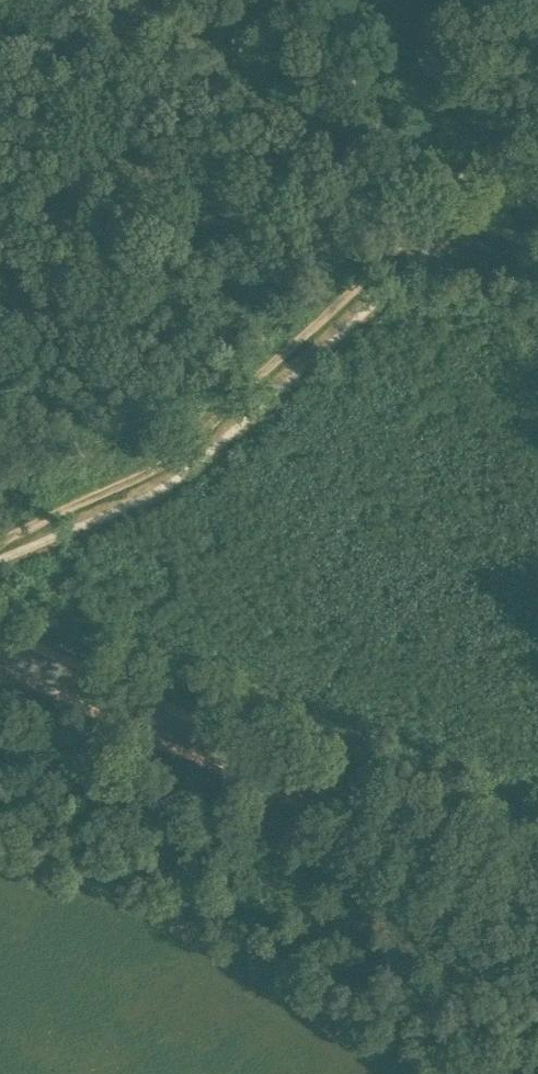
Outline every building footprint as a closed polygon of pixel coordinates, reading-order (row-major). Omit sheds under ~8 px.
[(151,730),(143,747),(156,753),(156,754),(192,771),(201,753),(151,730)]
